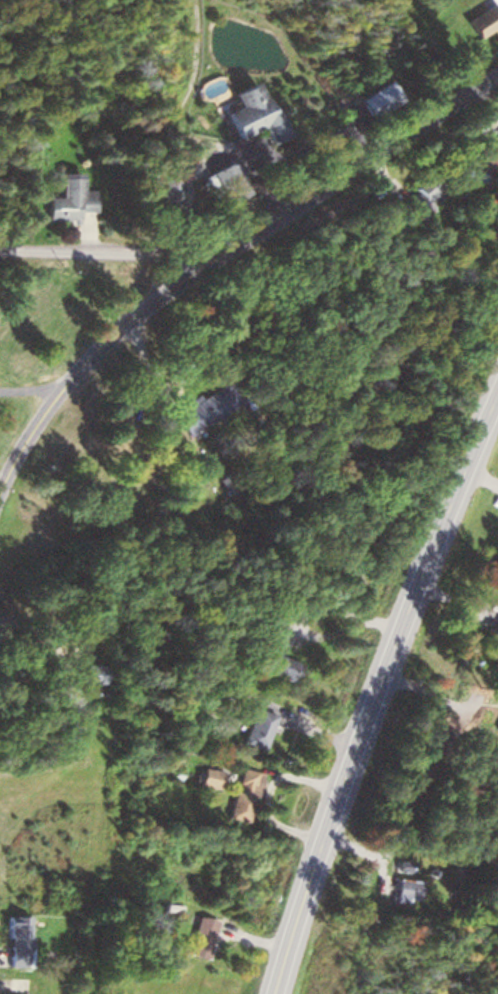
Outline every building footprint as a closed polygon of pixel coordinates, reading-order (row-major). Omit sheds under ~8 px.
[(486,5),(460,19),(470,38),(497,23),(497,0),(484,0),(486,5)] [(394,102),(381,80),(351,99),(364,120),(394,102)] [(281,135),(270,107),(261,111),(249,82),(225,92),(231,107),(216,114),(226,139),(254,127),(261,143),(281,135)] [(405,189),(410,194),(395,209),(411,226),(446,191),(425,169),(405,189)] [(89,210),(89,189),(76,189),(75,177),(54,177),(54,197),(39,197),(39,222),(73,222),(73,210),(89,210)] [(175,207),(175,178),(156,178),(156,207),(175,207)] [(177,435),(233,403),(219,379),(163,411),(177,435)] [(263,678),(287,675),(284,655),(260,658),(263,678)] [(79,683),(101,683),(101,665),(79,665),(79,683)] [(237,742),(260,747),(268,711),(245,707),(237,742)] [(214,789),(219,770),(197,765),(192,783),(214,789)] [(257,771),(237,766),(225,817),(246,821),(257,771)] [(418,901),(421,880),(395,877),(392,898),(418,901)] [(186,953),(208,958),(217,919),(194,914),(186,953)] [(2,915),(2,965),(27,965),(27,915),(2,915)] [(22,977),(6,978),(6,988),(22,988),(22,977)]
